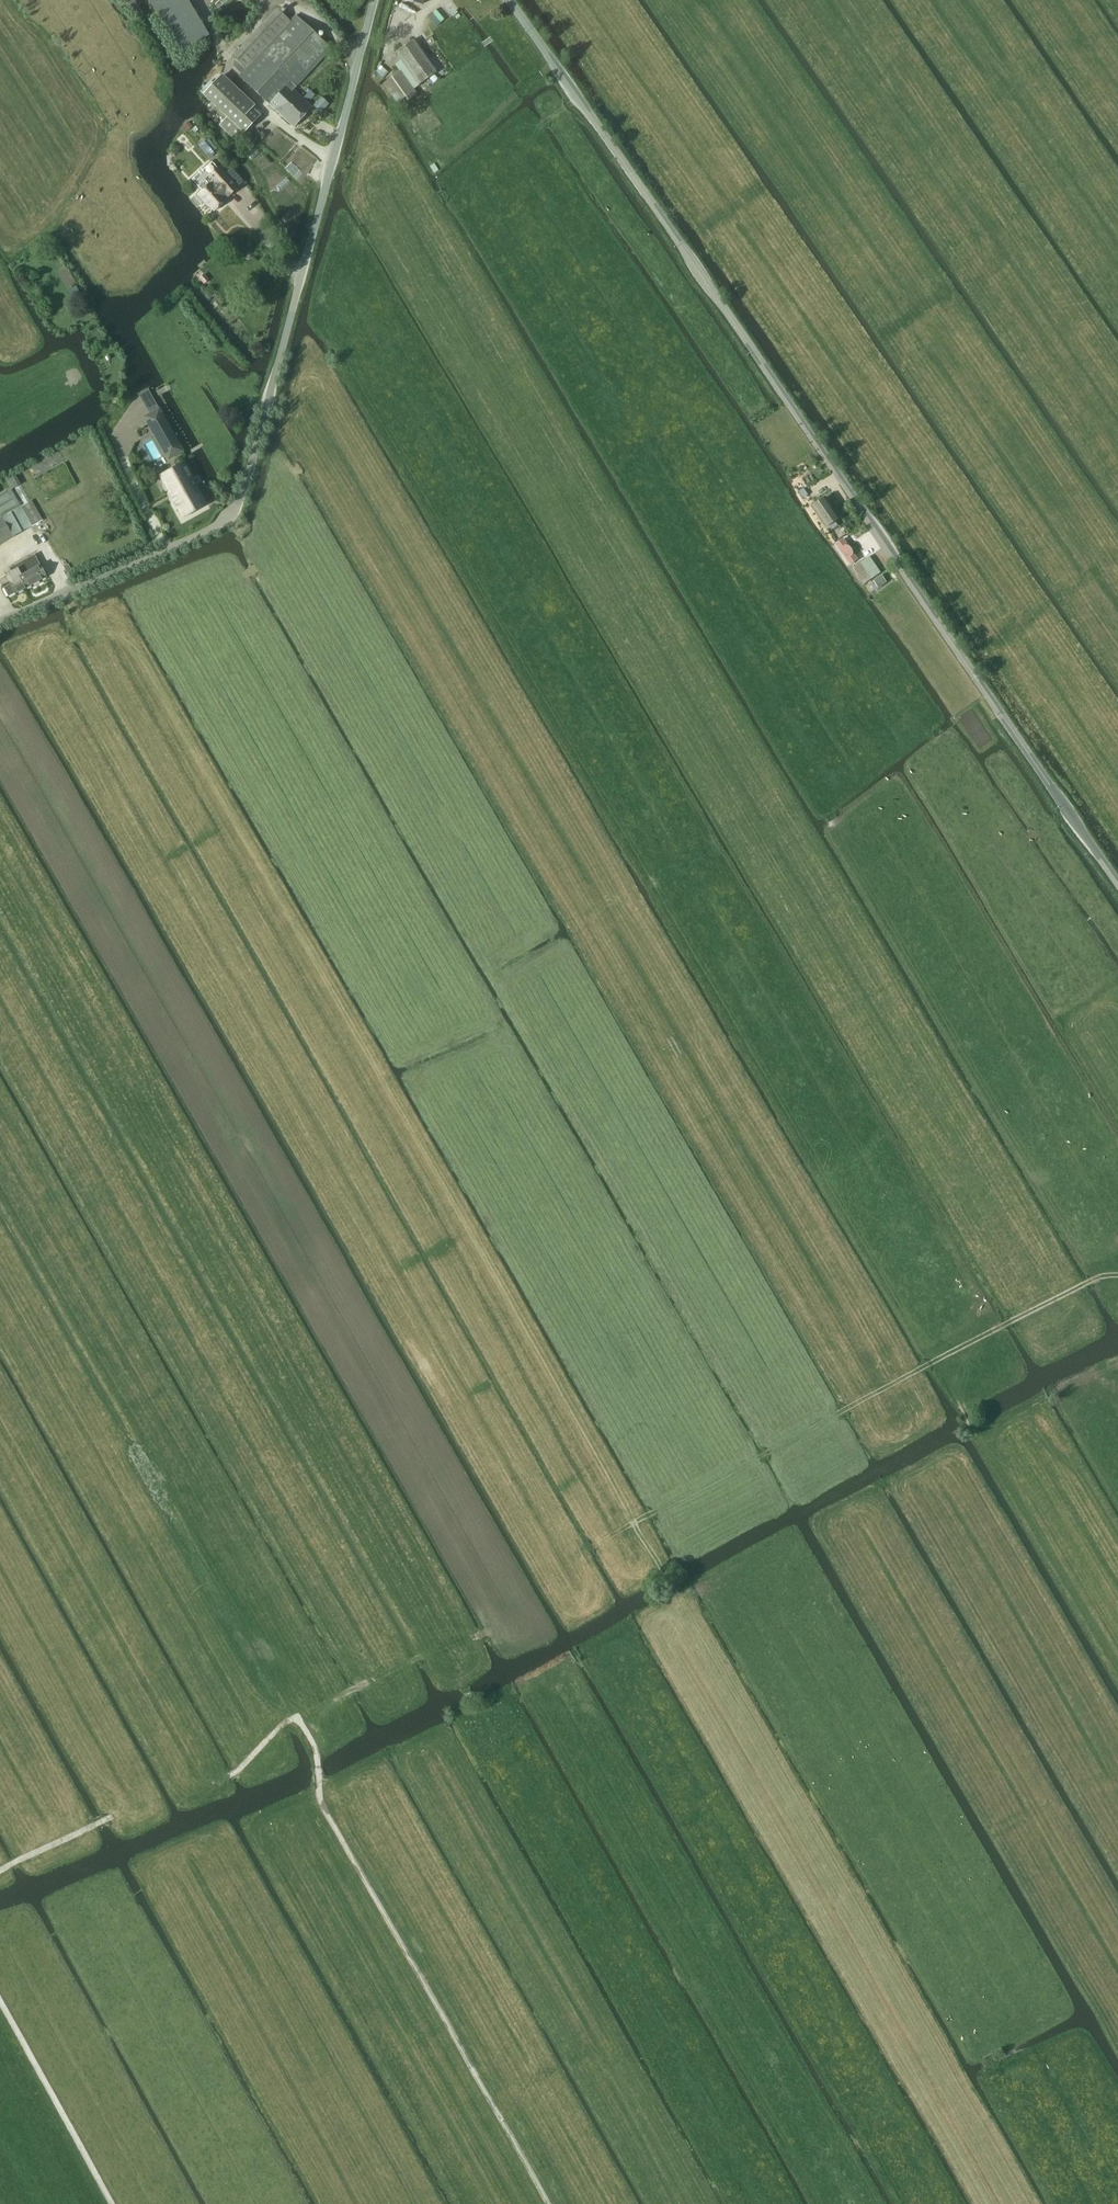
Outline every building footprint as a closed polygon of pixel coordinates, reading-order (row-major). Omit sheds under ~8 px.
[(209,36),(187,0),(150,0),(149,1),(180,53),(209,36)] [(281,11),(236,59),(238,61),(234,65),(242,73),(239,76),(273,108),(293,87),(295,88),(331,50),(295,16),(291,21),(281,11)] [(418,85),(436,73),(413,40),(395,53),(418,85)] [(399,106),(417,94),(401,72),(383,84),(399,106)] [(244,133),(260,116),(219,78),(218,78),(215,76),(210,81),(213,84),(203,95),(227,118),(219,126),(235,141),(243,133),(244,133)] [(283,118),(302,98),(296,93),(298,91),(295,88),(293,87),(273,108),(283,118)] [(321,97),(313,106),(321,114),(329,105),(321,97)] [(302,98),(283,118),(293,127),(312,108),(302,98)] [(188,122),(183,127),(187,132),(192,127),(188,122)] [(228,197),(237,188),(219,167),(209,175),(215,182),(211,186),(209,184),(197,195),(203,202),(205,200),(214,211),(226,200),(224,197),(226,195),(228,197)] [(200,275),(195,279),(200,285),(205,280),(200,275)] [(159,408),(149,413),(168,448),(179,442),(160,407),(159,408)] [(183,463),(160,476),(183,518),(206,506),(183,463)] [(12,478),(7,481),(10,487),(21,507),(27,504),(12,478)] [(31,526),(21,507),(10,487),(0,493),(0,544),(31,526)] [(804,488),(800,491),(804,498),(808,495),(804,488)] [(827,527),(840,518),(826,497),(813,506),(827,527)] [(27,504),(21,507),(31,526),(39,522),(28,503),(27,504)] [(843,538),(834,544),(850,566),(857,561),(859,560),(846,542),(843,538)] [(19,577),(25,589),(47,576),(35,556),(29,560),(28,558),(15,565),(21,576),(19,577)] [(859,564),(853,569),(863,584),(881,572),(870,557),(859,564)] [(15,565),(9,568),(11,572),(5,575),(10,585),(4,588),(9,596),(15,593),(15,594),(25,589),(19,577),(21,576),(15,565)] [(882,575),(874,581),(878,588),(887,582),(882,575)]
